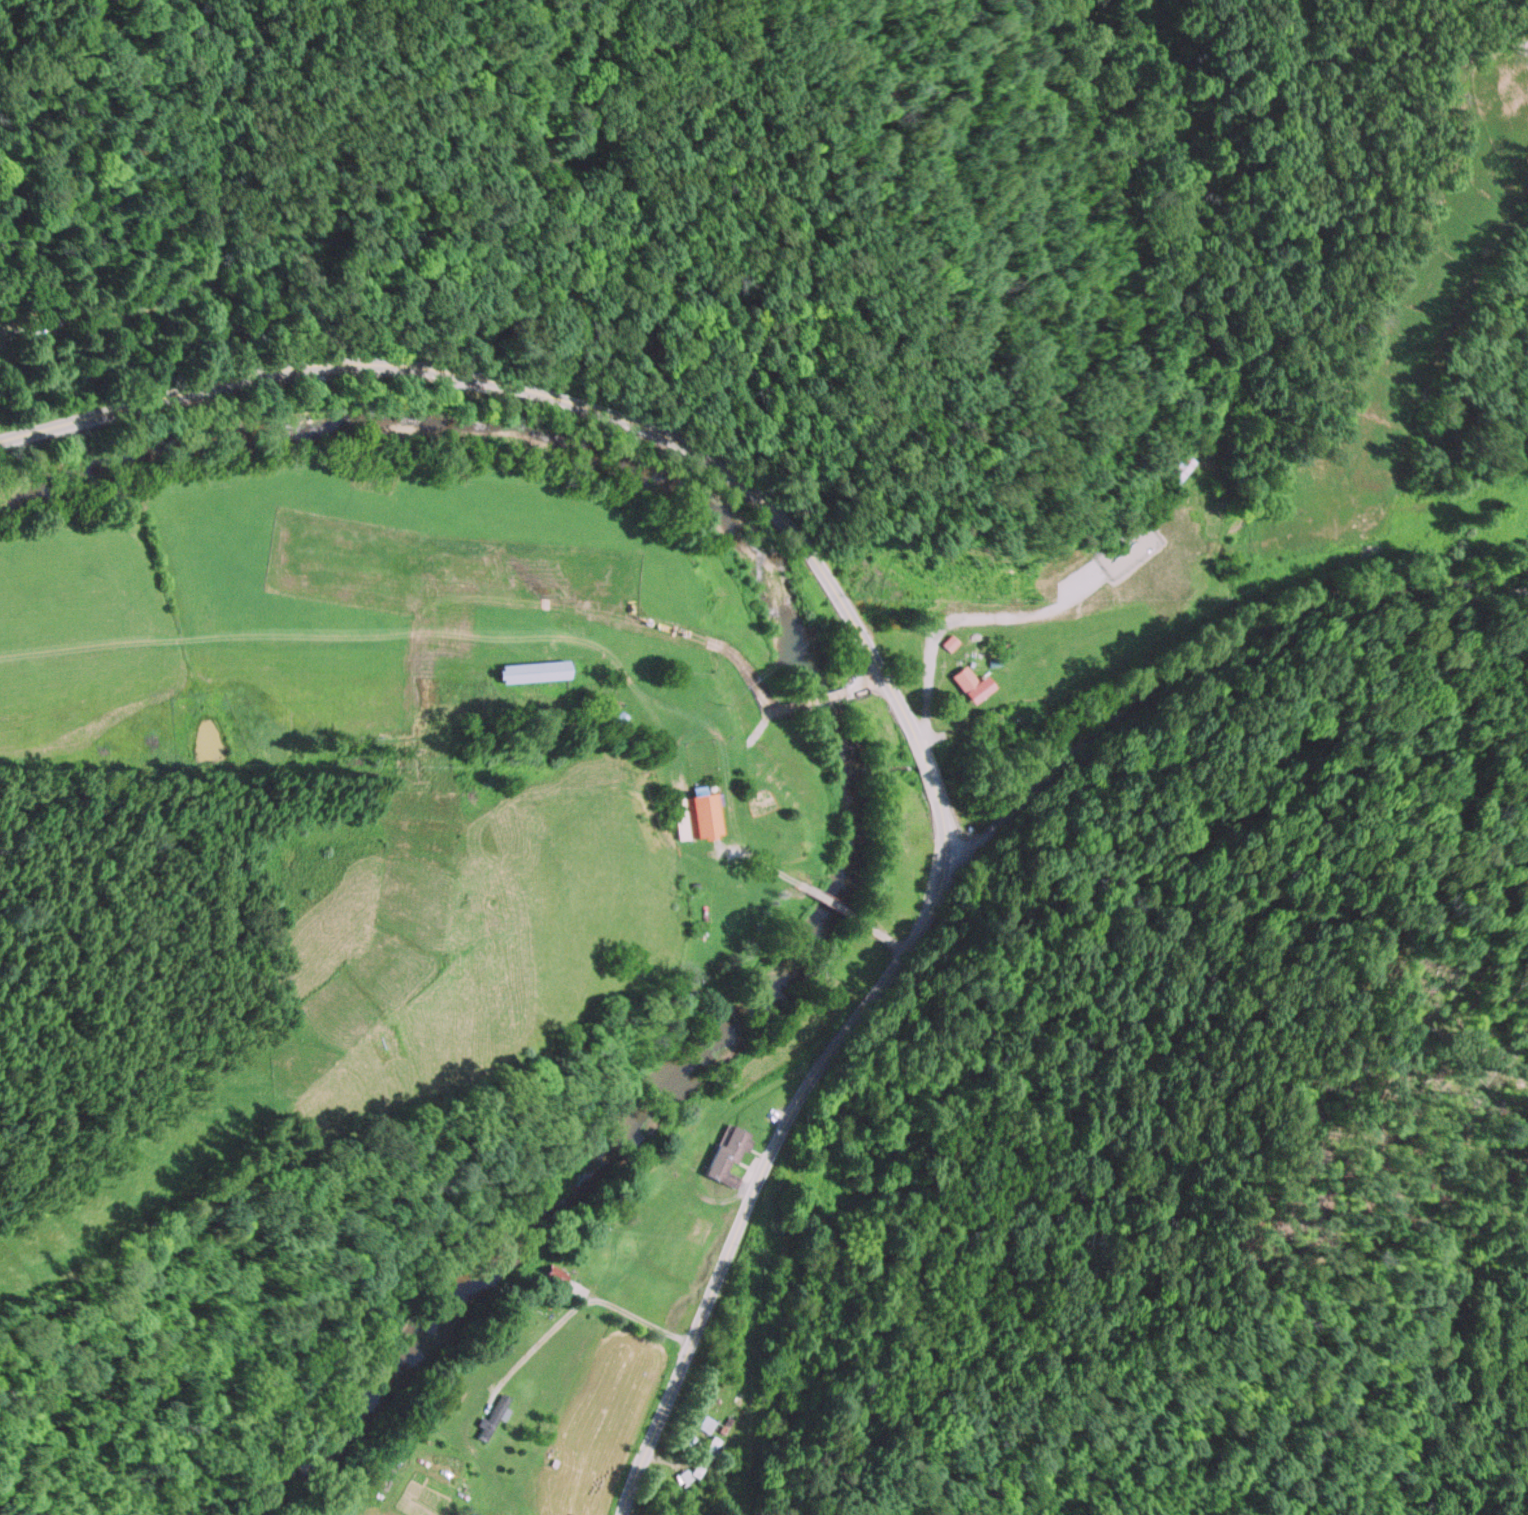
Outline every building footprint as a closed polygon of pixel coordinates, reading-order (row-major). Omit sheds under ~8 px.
[(1160,478),(1170,486),(1187,463),(1177,455),(1160,478)] [(955,643),(947,635),(937,644),(945,653),(955,643)] [(560,681),(559,662),(486,666),(487,685),(560,681)] [(972,683),(958,665),(943,677),(957,694),(972,683)] [(665,797),(671,840),(714,835),(708,792),(665,797)] [(745,1135),(720,1125),(698,1178),(728,1190),(733,1178),(720,1173),(724,1162),(732,1166),(745,1135)] [(537,1282),(556,1289),(561,1274),(542,1268),(537,1282)] [(506,1400),(496,1393),(469,1437),(479,1443),(506,1400)] [(695,1429),(707,1436),(714,1424),(703,1417),(695,1429)] [(685,1476),(695,1482),(718,1443),(708,1437),(685,1476)]
